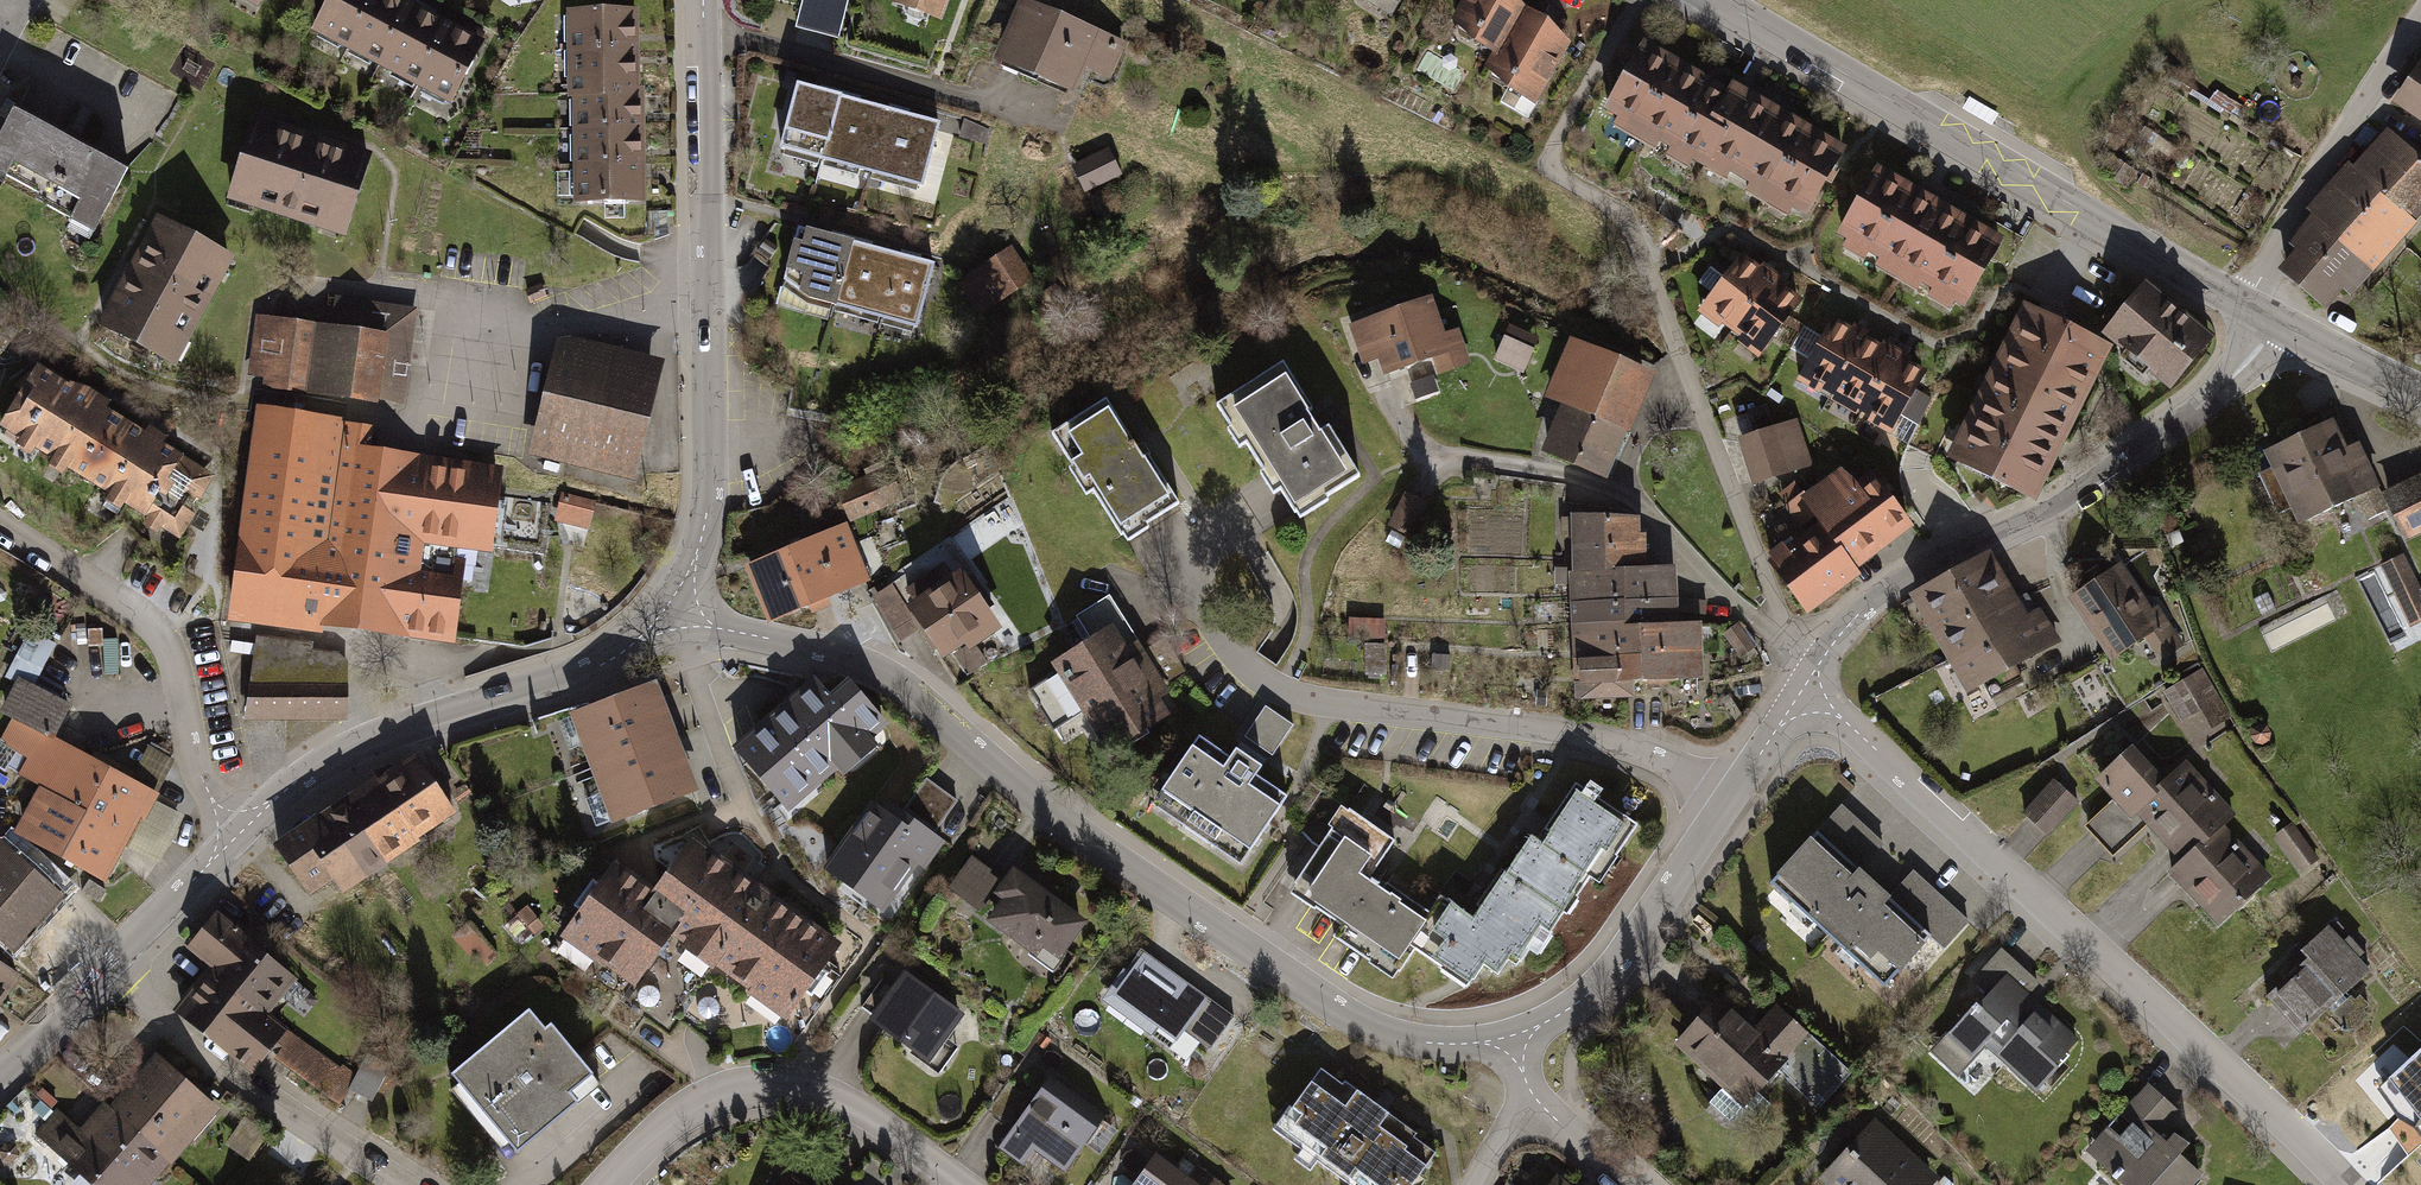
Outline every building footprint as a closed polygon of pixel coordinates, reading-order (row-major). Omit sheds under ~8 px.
[(485,44),(402,0),(328,0),(310,34),(451,108),(485,44)] [(792,30),(836,39),(844,0),(798,0),(792,30)] [(889,6),(941,24),(950,0),(891,0),(889,6)] [(1416,10),(1423,0),(1401,0),(1416,10)] [(1528,7),(1532,0),(1463,0),(1447,27),(1498,57),(1528,7)] [(1127,43),(1021,2),(996,64),(1074,95),(1084,69),(1112,80),(1127,43)] [(1528,7),(1498,57),(1485,79),(1534,108),(1578,36),(1528,7)] [(570,205),(643,203),(637,11),(564,14),(570,205)] [(1728,95),(1643,48),(1601,122),(1704,180),(1709,171),(1807,225),(1849,151),(1733,86),(1728,95)] [(2388,103),(2420,127),(2420,57),(2388,103)] [(2214,89),(2208,100),(2239,119),(2246,108),(2214,89)] [(940,132),(795,97),(779,163),(924,198),(940,132)] [(343,246),(373,155),(251,115),(221,207),(343,246)] [(12,119),(0,145),(0,182),(4,184),(10,170),(81,203),(70,225),(93,236),(124,171),(12,119)] [(2329,183),(2398,244),(2420,218),(2420,162),(2385,130),(2358,159),(2351,167),(2347,164),(2329,183)] [(1109,149),(1072,167),(1085,193),(1121,176),(1109,149)] [(2008,243),(1877,170),(1837,240),(1969,313),(2008,243)] [(2377,268),(2398,244),(2329,183),(2304,212),(2311,218),(2372,273),(2377,268)] [(95,328),(177,371),(236,259),(154,216),(95,328)] [(2367,279),(2372,273),(2311,218),(2287,245),(2295,252),(2277,272),(2323,313),(2342,292),(2349,298),(2367,279)] [(934,273),(799,238),(782,303),(917,337),(934,273)] [(1034,280),(1012,248),(959,283),(980,315),(1034,280)] [(1772,278),(1743,258),(1706,308),(1734,329),(1772,278)] [(1799,299),(1772,278),(1734,329),(1762,350),(1799,299)] [(2210,338),(2146,286),(2106,334),(2171,386),(2210,338)] [(256,319),(248,374),(265,377),(263,392),(376,407),(377,400),(404,404),(417,310),(333,298),(329,329),(256,319)] [(1429,299),(1345,328),(1360,370),(1378,364),(1384,381),(1434,364),(1439,376),(1470,365),(1457,329),(1442,334),(1429,299)] [(2104,345),(2024,306),(1950,459),(2030,498),(2104,345)] [(1863,337),(1834,321),(1800,381),(1829,397),(1833,391),(1863,337)] [(1534,338),(1507,328),(1493,365),(1520,375),(1534,338)] [(1893,354),(1863,337),(1833,391),(1862,408),(1893,354)] [(664,363),(559,338),(530,459),(635,484),(664,363)] [(1653,373),(1569,338),(1543,399),(1562,407),(1543,453),(1608,480),(1653,373)] [(1893,354),(1862,408),(1893,426),(1900,414),(1918,424),(1932,399),(1914,390),(1925,371),(1893,354)] [(216,476),(34,368),(0,425),(0,436),(177,541),(216,476)] [(1321,435),(1281,370),(1222,406),(1295,523),(1359,483),(1327,432),(1321,435)] [(1760,432),(1778,424),(1767,402),(1749,410),(1760,432)] [(1174,505),(1106,403),(1050,440),(1089,498),(1093,495),(1127,545),(1148,531),(1144,525),(1174,505)] [(491,556),(502,468),(372,451),(375,429),(251,413),(224,622),(454,652),(467,553),(491,556)] [(1812,466),(1797,422),(1738,442),(1752,486),(1812,466)] [(2340,457),(2327,430),(2270,457),(2304,528),(2376,493),(2355,450),(2340,457)] [(1770,557),(1809,611),(1861,574),(1855,565),(1911,524),(1872,470),(1853,484),(1843,469),(1789,508),(1806,531),(1770,557)] [(2386,497),(2407,541),(2420,535),(2420,480),(2386,497)] [(597,502),(563,494),(555,523),(589,531),(597,502)] [(1408,540),(1425,505),(1403,494),(1386,528),(1408,540)] [(532,519),(521,516),(524,499),(507,495),(500,525),(529,532),(532,519)] [(1626,520),(1577,517),(1579,572),(1642,571),(1640,536),(1627,535),(1626,520)] [(846,528),(746,569),(767,622),(868,582),(846,528)] [(2025,622),(1988,556),(1909,601),(1964,698),(2060,644),(2042,613),(2025,622)] [(2402,558),(2380,569),(2410,630),(2420,624),(2420,594),(2420,595),(2402,558)] [(2162,628),(2120,567),(2068,603),(2109,664),(2162,628)] [(977,647),(1000,632),(961,572),(947,582),(939,570),(900,595),(895,589),(870,605),(894,642),(917,627),(942,665),(954,657),(968,677),(988,664),(977,647)] [(1580,603),(1671,600),(1670,571),(1642,571),(1579,572),(1580,603)] [(1686,614),(1709,613),(1707,597),(1685,599),(1686,614)] [(1144,655),(1107,600),(1075,619),(1091,645),(1052,669),(1104,755),(1177,711),(1156,676),(1144,683),(1132,663),(1144,655)] [(1671,617),(1671,600),(1580,603),(1581,622),(1671,617)] [(1583,657),(1641,655),(1640,628),(1672,626),(1671,617),(1581,622),(1583,657)] [(1383,626),(1349,625),(1349,645),(1383,646),(1383,626)] [(1672,626),(1640,628),(1641,655),(1643,680),(1699,677),(1696,626),(1672,626)] [(255,638),(242,724),(347,725),(342,658),(312,655),(314,646),(255,638)] [(1390,653),(1366,652),(1365,685),(1390,685),(1390,653)] [(1643,680),(1641,655),(1583,657),(1585,698),(1629,696),(1629,681),(1643,680)] [(2216,702),(2199,672),(2162,692),(2179,723),(2216,702)] [(892,728),(849,678),(831,694),(820,681),(735,754),(788,817),(892,728)] [(105,884),(154,797),(55,742),(72,711),(16,680),(0,708),(0,712),(10,718),(0,735),(0,746),(24,759),(14,777),(36,789),(12,832),(105,884)] [(697,794),(655,685),(569,718),(612,827),(697,794)] [(1267,705),(1246,737),(1275,756),(1296,723),(1267,705)] [(1231,752),(1202,732),(1153,803),(1247,866),(1296,795),(1265,774),(1270,765),(1238,743),(1231,752)] [(2128,750),(2091,783),(2125,820),(2131,814),(2178,865),(2164,877),(2212,930),(2268,879),(2221,828),(2234,817),(2183,762),(2159,784),(2128,750)] [(454,817),(414,756),(274,848),(315,908),(454,817)] [(878,801),(869,795),(818,863),(880,908),(915,860),(921,864),(942,835),(934,829),(956,798),(924,775),(902,805),(884,792),(878,801)] [(2077,804),(2054,782),(2020,817),(2043,839),(2077,804)] [(1640,828),(1575,786),(1545,832),(1551,836),(1544,848),(1529,838),(1474,922),(1444,902),(1429,925),(1367,884),(1394,843),(1341,808),(1328,829),(1333,832),(1290,898),(1315,915),(1318,910),(1400,964),(1409,950),(1469,989),(1482,968),(1498,978),(1510,958),(1520,965),(1542,932),(1548,936),(1561,916),(1567,920),(1592,881),(1601,887),(1640,828)] [(1881,846),(1839,806),(1765,884),(1876,990),(1926,939),(1939,951),(1965,924),(1909,870),(1887,893),(1860,867),(1881,846)] [(2288,824),(2271,836),(2297,875),(2314,863),(2288,824)] [(64,903),(0,841),(0,949),(9,958),(64,903)] [(659,893),(622,867),(566,944),(638,996),(676,942),(793,1025),(846,951),(695,843),(659,893)] [(1088,925),(1012,872),(1005,882),(972,859),(950,890),(980,911),(975,918),(1035,960),(1040,952),(1059,965),(1088,925)] [(305,984),(216,917),(186,955),(209,973),(176,1017),(252,1075),(265,1058),(338,1113),(361,1083),(277,1020),(305,984)] [(2365,973),(2322,927),(2287,959),(2294,966),(2262,995),(2299,1034),(2365,973)] [(2036,986),(2000,950),(1970,979),(1984,993),(1938,1039),(1961,1062),(1977,1045),(2027,1095),(2079,1044),(2058,1023),(2045,1036),(2027,1019),(2040,1007),(2028,994),(2036,986)] [(1235,1020),(1144,954),(1109,1002),(1158,1037),(1163,1030),(1180,1042),(1187,1033),(1213,1051),(1235,1020)] [(15,979),(0,969),(0,1002),(15,979)] [(970,1024),(909,978),(874,1024),(936,1069),(970,1024)] [(1742,1031),(1710,1002),(1666,1050),(1737,1114),(1772,1075),(1810,1110),(1843,1074),(1767,1005),(1742,1031)] [(529,1014),(452,1077),(517,1156),(600,1087),(549,1026),(542,1031),(529,1014)] [(2371,1078),(2420,1131),(2420,1058),(2419,1060),(2405,1046),(2371,1078)] [(158,1060),(99,1128),(91,1121),(80,1134),(57,1114),(38,1135),(96,1184),(134,1184),(164,1151),(169,1156),(212,1107),(158,1060)] [(1316,1070),(1271,1133),(1345,1184),(1418,1184),(1438,1156),(1316,1070)] [(1044,1091),(1100,1128),(1110,1113),(1053,1076),(1044,1091)] [(2147,1087),(2081,1157),(2112,1184),(2191,1184),(2198,1178),(2174,1156),(2184,1145),(2165,1128),(2177,1115),(2147,1087)] [(1041,1093),(1000,1151),(1048,1184),(1055,1184),(1094,1130),(1041,1093)] [(1877,1117),(1819,1178),(1826,1184),(1933,1184),(1940,1177),(1877,1117)] [(1197,1164),(1189,1174),(1152,1146),(1121,1184),(1224,1184),(1197,1164)] [(1552,1170),(1541,1184),(1572,1184),(1552,1170)]
